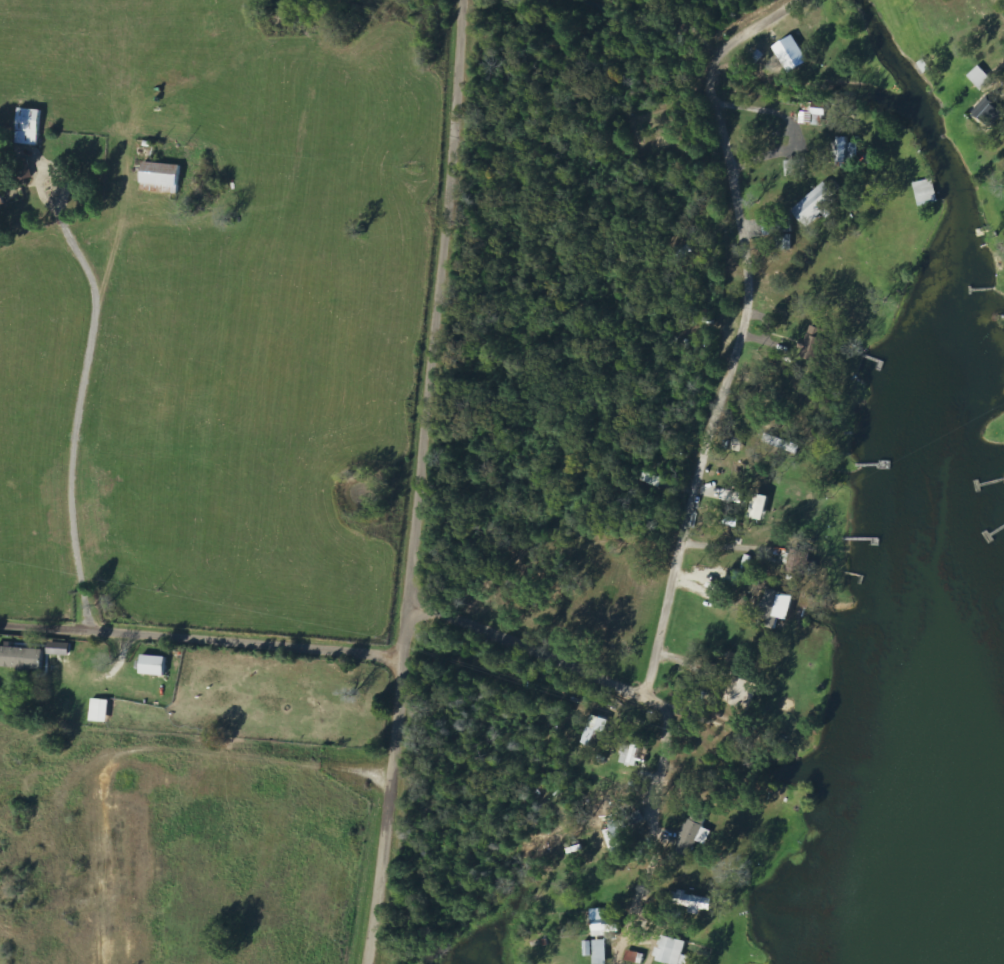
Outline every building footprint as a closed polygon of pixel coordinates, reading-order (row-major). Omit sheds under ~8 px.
[(810,62),(795,35),(775,46),(790,73),(810,62)] [(986,96),(973,111),(991,128),(1003,114),(1003,112),(986,96)] [(18,145),(40,146),(42,110),(19,109),(18,145)] [(845,163),(858,163),(859,144),(850,143),(850,139),(838,139),(837,163),(845,164),(845,163)] [(22,181),(33,178),(30,160),(18,162),(22,181)] [(182,166),(144,162),(141,184),(180,188),(182,166)] [(808,228),(827,211),(826,211),(840,198),(825,182),(793,212),(808,228)] [(802,340),(800,349),(807,352),(805,358),(820,363),(830,332),(812,326),(807,341),(802,340)] [(765,521),(770,497),(755,494),(750,518),(765,521)] [(789,620),(795,596),(770,590),(762,623),(778,627),(780,618),(789,620)] [(49,655),(71,655),(71,643),(50,643),(49,655)] [(42,668),(43,649),(0,647),(0,667),(42,668)] [(166,676),(167,657),(142,655),(141,675),(166,676)] [(724,702),(751,711),(760,684),(733,675),(724,702)] [(597,730),(605,733),(610,720),(592,714),(582,743),(591,746),(597,730)] [(646,763),(652,740),(636,735),(633,747),(625,745),(620,763),(638,767),(639,761),(646,763)] [(697,841),(706,844),(711,829),(688,821),(676,852),(691,858),(697,841)] [(592,909),(593,935),(621,934),(620,908),(592,909)] [(690,956),(684,955),(687,941),(664,936),(662,948),(659,947),(656,961),(672,963),(689,963),(690,956)] [(594,956),(595,963),(608,963),(608,940),(585,941),(585,957),(594,956)]
